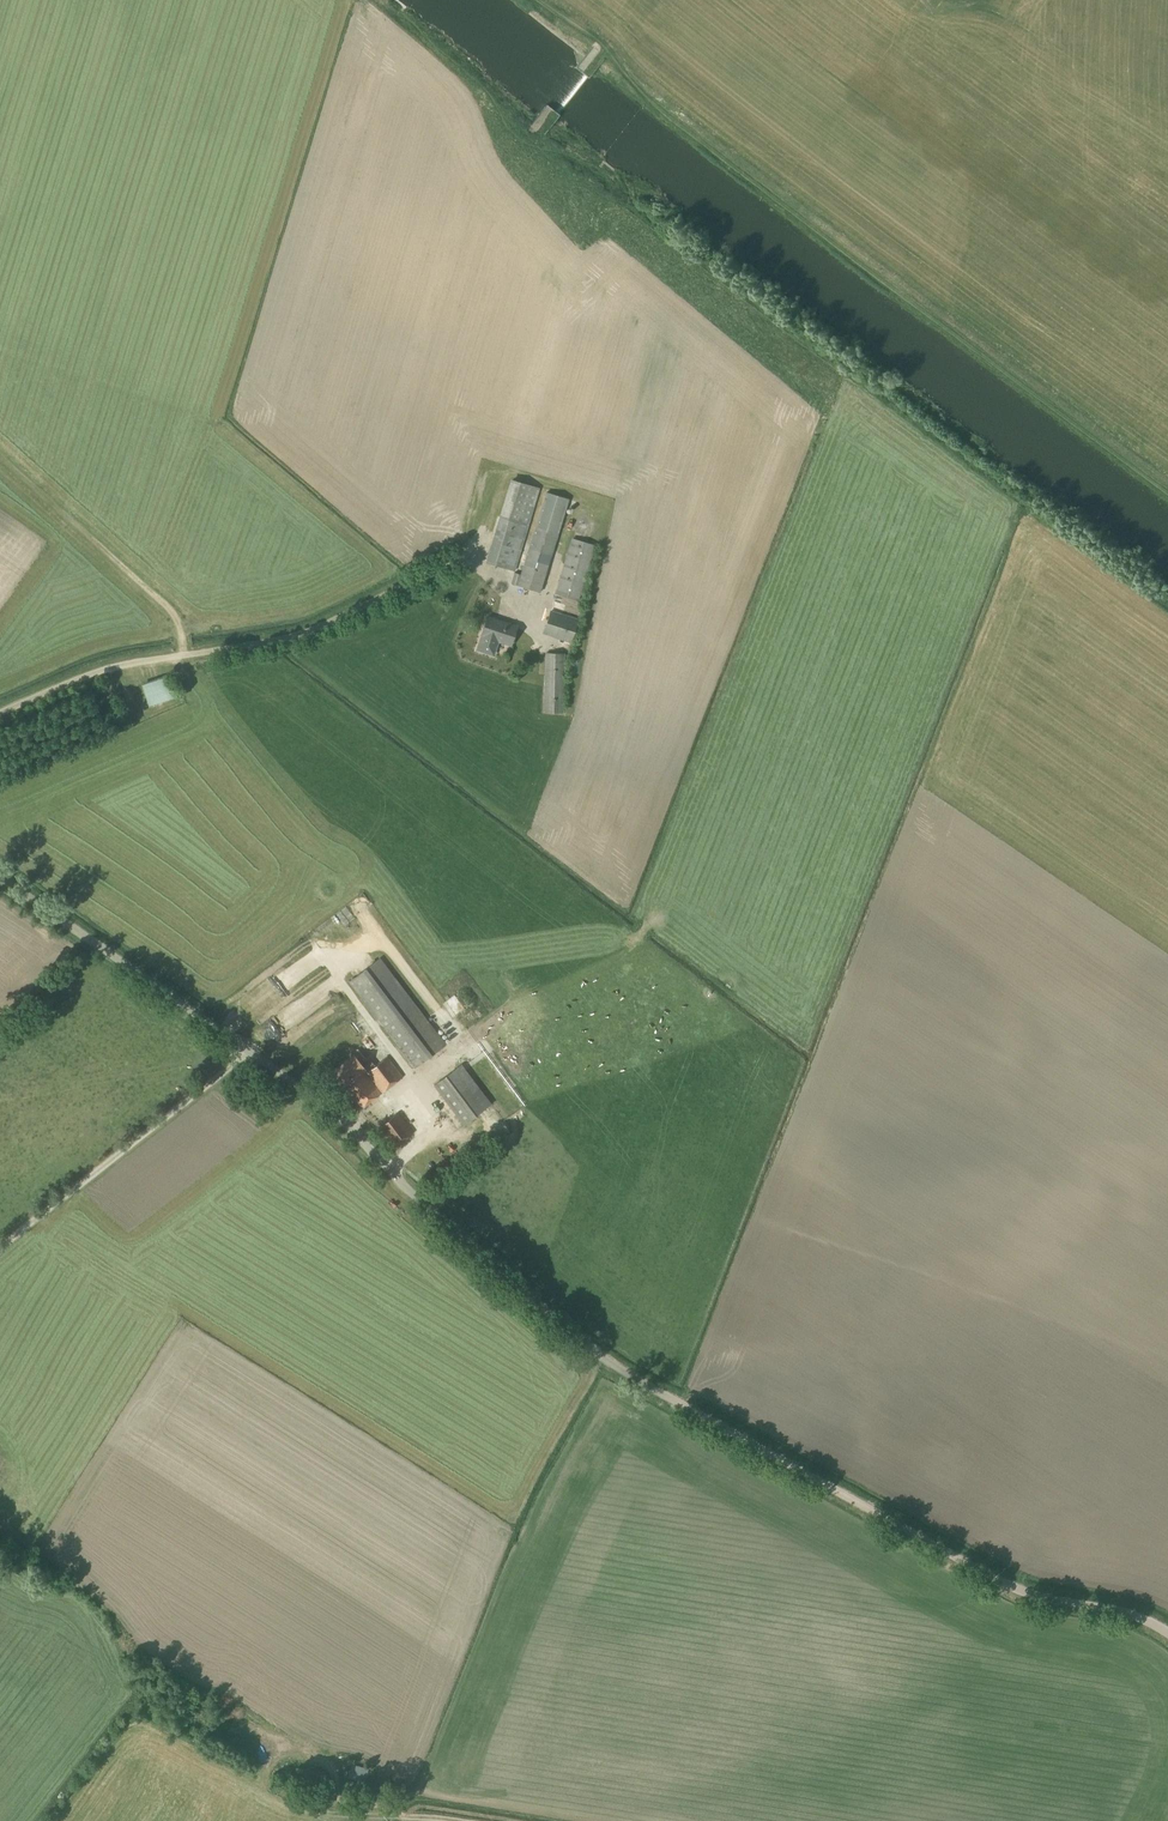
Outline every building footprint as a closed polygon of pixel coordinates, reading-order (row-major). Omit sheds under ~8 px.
[(515,572),(529,524),(540,488),(510,479),(500,515),(485,563),(515,572)] [(541,593),(555,545),(569,499),(546,492),(520,574),(514,572),(510,584),(541,593)] [(578,601),(595,545),(571,538),(554,595),(578,601)] [(571,643),(578,619),(550,610),(542,634),(571,643)] [(511,645),(517,627),(487,617),(481,635),(476,650),(494,657),(499,641),(511,645)] [(543,713),(562,713),(564,653),(539,653),(538,676),(544,676),(543,713)] [(171,676),(146,683),(153,706),(178,699),(171,676)] [(426,1018),(380,957),(348,981),(414,1068),(446,1044),(432,1026),(435,1024),(429,1016),(426,1018)] [(453,995),(455,1011),(471,1010),(470,994),(453,995)] [(364,1068),(354,1055),(327,1075),(339,1090),(342,1088),(359,1110),(403,1077),(387,1056),(375,1066),(371,1062),(364,1068)] [(491,1104),(461,1064),(434,1085),(463,1125),(491,1104)] [(266,1108),(272,1112),(275,1108),(269,1104),(266,1108)] [(442,1111),(434,1131),(444,1136),(453,1115),(442,1111)] [(392,1148),(413,1132),(397,1112),(378,1128),(392,1148)] [(352,1764),(348,1778),(365,1783),(369,1768),(352,1764)]
